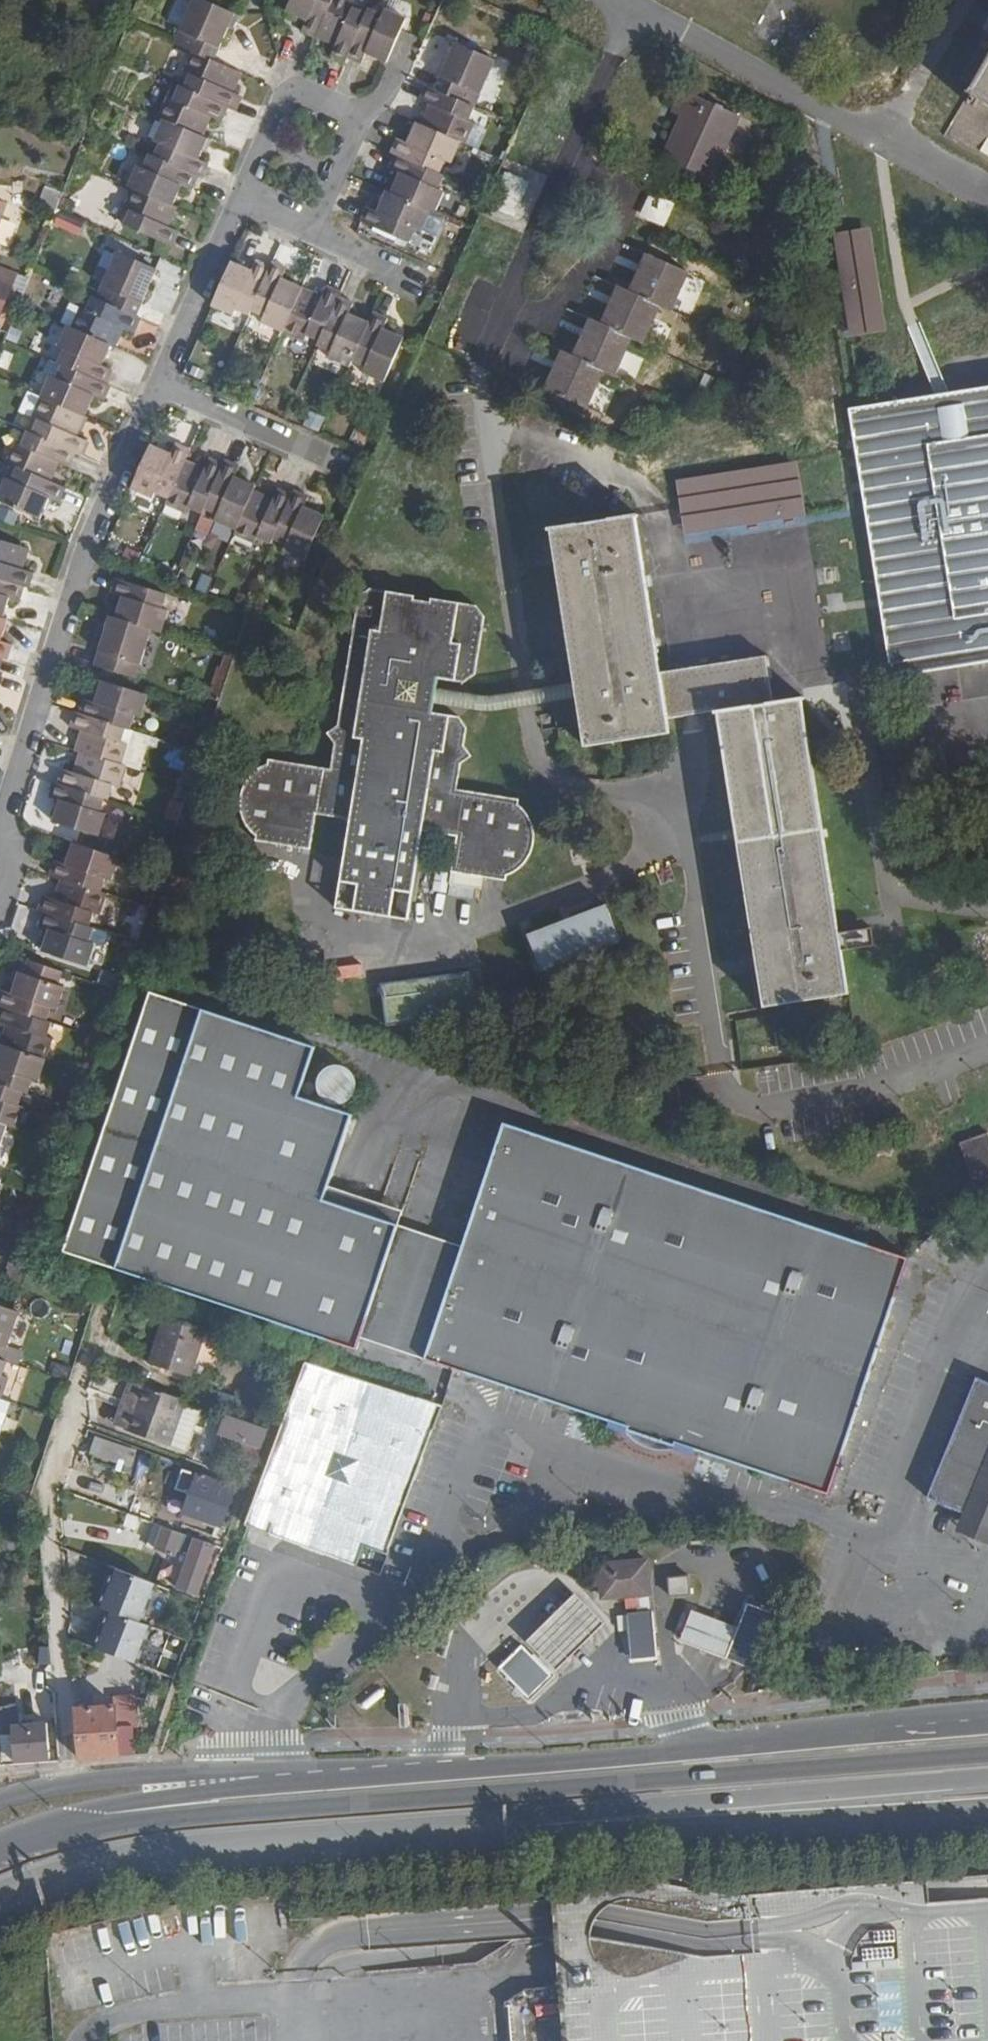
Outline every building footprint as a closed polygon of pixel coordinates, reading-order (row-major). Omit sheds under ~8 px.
[(175,44),(193,52),(214,61),(234,15),(199,0),(194,0),(175,44)] [(287,12),(307,21),(302,33),(317,39),(334,0),(292,0),(287,12)] [(368,15),(355,9),(357,4),(349,0),(334,0),(317,39),(336,48),(332,57),(346,64),(348,58),(368,15)] [(387,64),(392,53),(406,20),(385,11),(383,15),(370,10),(368,15),(348,58),(362,65),(366,55),(387,64)] [(436,91),(474,108),(495,63),(456,46),(436,91)] [(229,91),(237,71),(214,61),(193,52),(184,73),(189,75),(184,88),(228,108),(232,110),(238,95),(229,91)] [(945,134),(987,158),(987,59),(945,134)] [(184,88),(179,85),(172,100),(167,99),(159,118),(164,119),(203,137),(212,118),(221,122),(228,108),(184,88)] [(461,144),(465,145),(474,125),(469,122),(474,108),(436,91),(426,87),(420,101),(429,106),(421,125),(461,144)] [(684,108),(678,122),(662,158),(708,178),(721,149),(713,146),(728,112),(680,91),(675,103),(684,108)] [(669,117),(678,122),(684,108),(675,103),(669,117)] [(713,146),(721,149),(736,116),(728,112),(713,146)] [(203,137),(164,119),(155,139),(160,141),(155,156),(198,176),(203,178),(208,165),(199,159),(207,139),(203,137)] [(398,139),(391,153),(395,155),(439,175),(447,161),(451,163),(461,144),(421,125),(416,123),(408,143),(398,139)] [(155,156),(149,154),(143,169),(138,166),(128,187),(133,189),(173,206),(182,186),(191,190),(198,176),(155,156)] [(430,212),(434,213),(444,193),(437,190),(443,177),(439,175),(395,155),(390,170),(399,175),(390,194),(430,212)] [(511,216),(526,179),(503,170),(488,207),(511,216)] [(55,206),(60,193),(44,186),(38,199),(55,206)] [(173,206),(133,189),(125,209),(130,211),(124,226),(172,247),(178,232),(168,228),(178,208),(173,206)] [(636,216),(664,228),(674,203),(647,191),(636,216)] [(390,194),(387,192),(378,212),(368,207),(361,223),(408,243),(415,229),(421,232),(430,212),(390,194)] [(51,225),(77,235),(83,219),(57,209),(51,225)] [(870,226),(831,232),(846,335),(884,330),(870,226)] [(117,252),(156,270),(162,257),(123,239),(117,252)] [(117,252),(96,299),(136,317),(156,270),(117,252)] [(644,257),(629,291),(612,326),(602,323),(592,318),(576,357),(561,351),(546,390),(586,408),(603,371),(615,376),(630,337),(643,343),(659,305),(670,311),(685,275),(644,257)] [(242,275),(229,269),(212,305),(233,314),(236,310),(250,317),(252,312),(272,267),(257,260),(251,271),(245,268),(242,275)] [(245,268),(231,262),(229,269),(242,275),(245,268)] [(263,323),(284,333),(301,295),(303,288),(283,279),(287,269),(274,263),(272,267),(252,312),(265,318),(263,323)] [(13,272),(0,267),(0,310),(13,272)] [(311,300),(301,295),(284,333),(303,342),(306,336),(320,342),(340,297),(342,293),(327,287),(323,297),(314,293),(311,300)] [(612,326),(629,291),(618,287),(602,323),(612,326)] [(314,293),(303,288),(301,295),(311,300),(314,293)] [(96,299),(92,297),(86,310),(80,308),(71,328),(111,346),(115,348),(123,328),(134,333),(141,319),(136,317),(96,299)] [(331,359),(350,366),(352,361),(369,323),(350,314),(354,304),(340,297),(320,342),(318,346),(333,353),(331,359)] [(388,320),(373,313),(369,323),(352,361),(366,368),(364,373),(385,382),(404,338),(384,330),(388,320)] [(5,334),(11,319),(0,315),(0,332),(5,334)] [(111,346),(71,328),(67,326),(57,348),(63,351),(58,363),(62,365),(106,384),(113,370),(103,366),(111,346)] [(111,386),(106,384),(62,365),(54,379),(50,377),(41,397),(86,416),(94,397),(104,401),(111,386)] [(767,689),(987,658),(987,649),(890,662),(851,416),(987,394),(987,387),(841,409),(882,656),(765,675),(767,689)] [(19,410),(32,416),(41,397),(28,391),(19,410)] [(987,649),(987,394),(851,416),(890,662),(987,649)] [(86,416),(41,397),(31,418),(37,421),(32,432),(76,452),(81,454),(87,441),(77,436),(86,416)] [(318,431),(324,416),(307,409),(301,425),(318,431)] [(76,452),(32,432),(27,430),(21,444),(16,443),(7,462),(17,467),(51,482),(60,463),(70,467),(76,452)] [(187,461),(191,451),(176,445),(171,454),(151,445),(132,489),(152,498),(155,493),(170,500),(187,461)] [(189,508),(203,514),(204,510),(224,465),(209,460),(205,469),(187,461),(170,500),(167,505),(186,513),(189,508)] [(255,491),(257,486),(235,476),(239,466),(226,460),(224,465),(204,510),(218,517),(216,522),(237,531),(255,491)] [(796,461),(673,477),(680,534),(803,518),(796,461)] [(51,482),(17,467),(11,481),(5,478),(0,492),(0,500),(41,517),(50,500),(59,503),(66,489),(51,482)] [(257,538),(271,545),(273,540),(293,495),(278,489),(273,498),(255,491),(237,531),(235,534),(255,543),(257,538)] [(309,497),(296,491),(293,495),(273,540),(286,545),(284,552),(305,560),(325,517),(305,508),(309,497)] [(573,683),(575,695),(582,745),(668,731),(666,711),(714,705),(762,1003),(848,989),(801,693),(768,697),(767,689),(765,675),(761,652),(659,668),(635,514),(548,528),(573,683)] [(29,587),(34,573),(22,568),(29,548),(0,539),(0,578),(24,586),(29,587)] [(3,618),(9,598),(19,601),(24,586),(0,578),(0,617),(3,618)] [(151,628),(162,632),(168,611),(162,609),(167,593),(117,578),(112,593),(123,597),(117,618),(151,628)] [(440,711),(441,702),(443,691),(445,676),(474,680),(483,614),(475,603),(368,588),(357,595),(339,724),(326,734),(336,743),(332,769),(275,761),(259,771),(249,782),(244,799),(245,814),(252,825),(261,836),(261,842),(313,849),(319,817),(353,820),(340,912),(411,923),(426,832),(459,837),(455,872),(512,880),(511,877),(530,869),(538,852),(539,827),(532,817),(521,807),(521,800),(459,790),(462,765),(477,757),(464,744),(470,715),(440,711)] [(151,628),(117,618),(110,616),(96,664),(136,677),(151,628)] [(3,657),(8,659),(12,644),(3,640),(8,619),(3,618),(0,617),(0,656),(3,657)] [(126,727),(131,728),(136,714),(141,716),(148,694),(103,680),(96,700),(85,698),(81,713),(126,727)] [(530,703),(575,695),(573,683),(528,692),(503,698),(443,691),(441,702),(502,709),(530,703)] [(80,752),(121,765),(127,743),(121,742),(126,727),(81,713),(75,711),(70,726),(82,731),(75,750),(80,752)] [(105,797),(110,798),(114,785),(120,787),(126,766),(121,765),(80,752),(74,773),(63,769),(59,783),(105,797)] [(101,812),(105,797),(59,783),(54,781),(49,797),(60,800),(54,821),(99,836),(108,814),(101,812)] [(111,880),(118,857),(75,843),(68,864),(56,860),(51,874),(62,878),(101,891),(106,877),(111,880)] [(99,913),(106,893),(101,891),(62,878),(54,898),(43,894),(38,909),(42,910),(89,926),(94,912),(99,913)] [(525,938),(540,972),(618,937),(603,904),(525,938)] [(89,941),(94,928),(89,926),(42,910),(37,926),(48,930),(42,950),(87,965),(95,944),(89,941)] [(60,970),(28,959),(23,971),(19,970),(11,993),(1,989),(0,992),(0,1005),(46,1020),(51,1007),(56,1008),(64,986),(55,983),(60,970)] [(359,962),(332,967),(334,981),(361,976),(359,962)] [(457,974),(373,985),(378,1025),(462,1013),(457,974)] [(317,1043),(150,988),(63,1250),(358,1347),(362,1336),(427,1357),(483,1373),(614,1416),(611,1425),(628,1431),(629,1427),(676,1442),(674,1449),(694,1456),(696,1450),(831,1494),(910,1255),(559,1140),(505,1121),(464,1244),(400,1222),(324,1197),(353,1110),(300,1093),(317,1043)] [(46,1060),(53,1039),(46,1036),(50,1022),(46,1020),(0,1005),(0,1006),(0,1022),(6,1024),(0,1042),(0,1044),(46,1060)] [(27,1092),(32,1078),(38,1081),(46,1060),(0,1044),(0,1083),(23,1091),(27,1092)] [(321,1062),(310,1092),(342,1104),(353,1073),(321,1062)] [(17,1128),(24,1107),(19,1104),(23,1091),(0,1083),(0,1122),(7,1125),(17,1128)] [(987,1177),(987,1139),(986,1132),(946,1146),(961,1187),(987,1177)] [(14,1309),(0,1304),(0,1358),(3,1359),(20,1311),(14,1309)] [(191,1378),(207,1330),(166,1317),(151,1365),(191,1378)] [(8,1361),(3,1359),(0,1358),(0,1397),(2,1398),(9,1378),(3,1376),(8,1361)] [(365,1547),(375,1550),(385,1554),(438,1410),(427,1405),(304,1362),(245,1526),(358,1566),(365,1547)] [(978,1374),(927,1497),(965,1513),(959,1528),(987,1539),(987,1378),(978,1374)] [(123,1420),(167,1436),(181,1392),(139,1377),(123,1420)] [(184,1442),(199,1399),(181,1392),(167,1436),(184,1442)] [(222,1428),(261,1442),(268,1424),(229,1409),(222,1428)] [(88,1458),(118,1468),(124,1453),(94,1443),(88,1458)] [(221,1524),(235,1487),(199,1474),(186,1511),(221,1524)] [(174,1555),(183,1531),(159,1523),(151,1545),(174,1555)] [(198,1590),(215,1542),(196,1536),(179,1583),(198,1590)] [(648,1559),(589,1565),(591,1586),(607,1584),(608,1595),(651,1590),(648,1559)] [(100,1606),(116,1567),(111,1565),(95,1604),(100,1606)] [(143,1622),(158,1583),(116,1567),(100,1606),(104,1607),(110,1610),(143,1622)] [(671,1592),(693,1591),(691,1572),(668,1575),(671,1592)] [(523,1646),(549,1674),(586,1638),(604,1620),(575,1592),(523,1646)] [(90,1645),(95,1647),(110,1610),(104,1607),(90,1645)] [(738,1624),(692,1608),(681,1640),(727,1655),(738,1624)] [(95,1647),(138,1663),(152,1625),(143,1622),(110,1610),(95,1647)] [(631,1656),(658,1653),(653,1610),(626,1613),(631,1656)] [(526,1695),(549,1674),(523,1646),(521,1645),(498,1666),(526,1695)] [(76,1707),(79,1756),(135,1752),(133,1725),(137,1725),(134,1696),(113,1698),(113,1705),(76,1707)] [(1,1737),(3,1756),(14,1755),(15,1761),(50,1759),(47,1723),(18,1725),(16,1705),(0,1707),(0,1737),(1,1737)]
